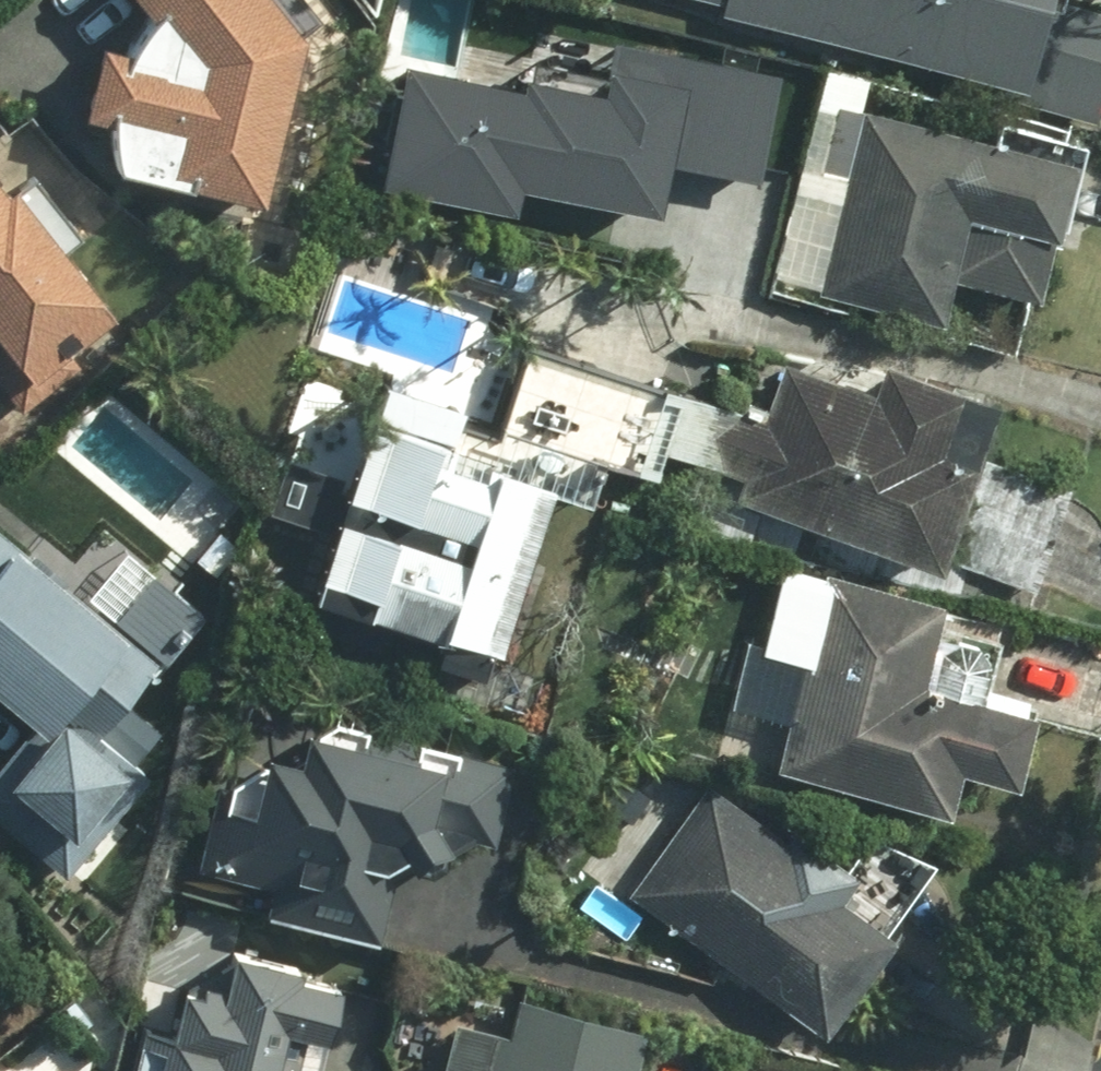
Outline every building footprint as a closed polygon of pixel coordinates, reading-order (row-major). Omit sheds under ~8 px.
[(127,114),(134,160),(272,194),(311,23),(292,0),(158,0),(164,8),(141,43),(116,36),(99,104),(127,114)] [(734,1),(732,13),(1031,80),(1027,98),(1100,114),(1100,3),(1089,0),(732,0),(734,1)] [(786,65),(630,33),(618,92),(529,74),(527,84),(409,60),(386,178),(534,208),(539,183),(675,210),(685,158),(763,174),(786,65)] [(1088,154),(869,104),(827,289),(952,317),(963,272),(1045,291),(1058,232),(1069,234),(1088,154)] [(9,402),(127,309),(0,150),(0,391),(9,402)] [(683,398),(535,353),(511,433),(466,420),(472,400),(395,377),(331,588),(515,643),(563,482),(600,493),(612,454),(662,469),(683,398)] [(1004,391),(892,358),(883,388),(788,360),(748,494),(958,557),(1004,391)] [(53,719),(0,782),(0,813),(72,873),(152,777),(100,733),(164,657),(0,521),(0,675),(53,719)] [(832,566),(786,759),(963,801),(974,757),(1029,770),(1046,697),(936,671),(954,595),(832,566)] [(415,873),(464,847),(469,831),(505,841),(526,764),(246,687),(198,859),(283,882),(276,909),(396,941),(415,873)] [(901,928),(819,873),(828,859),(718,785),(641,900),(833,1029),(901,928)] [(311,968),(313,960),(246,944),(235,991),(197,982),(186,1028),(153,1020),(141,1070),(296,1070),(299,1056),(290,1054),(296,1028),(339,1038),(354,978),(311,968)] [(652,1025),(531,993),(521,1032),(462,1017),(448,1070),(640,1070),(652,1025)]
